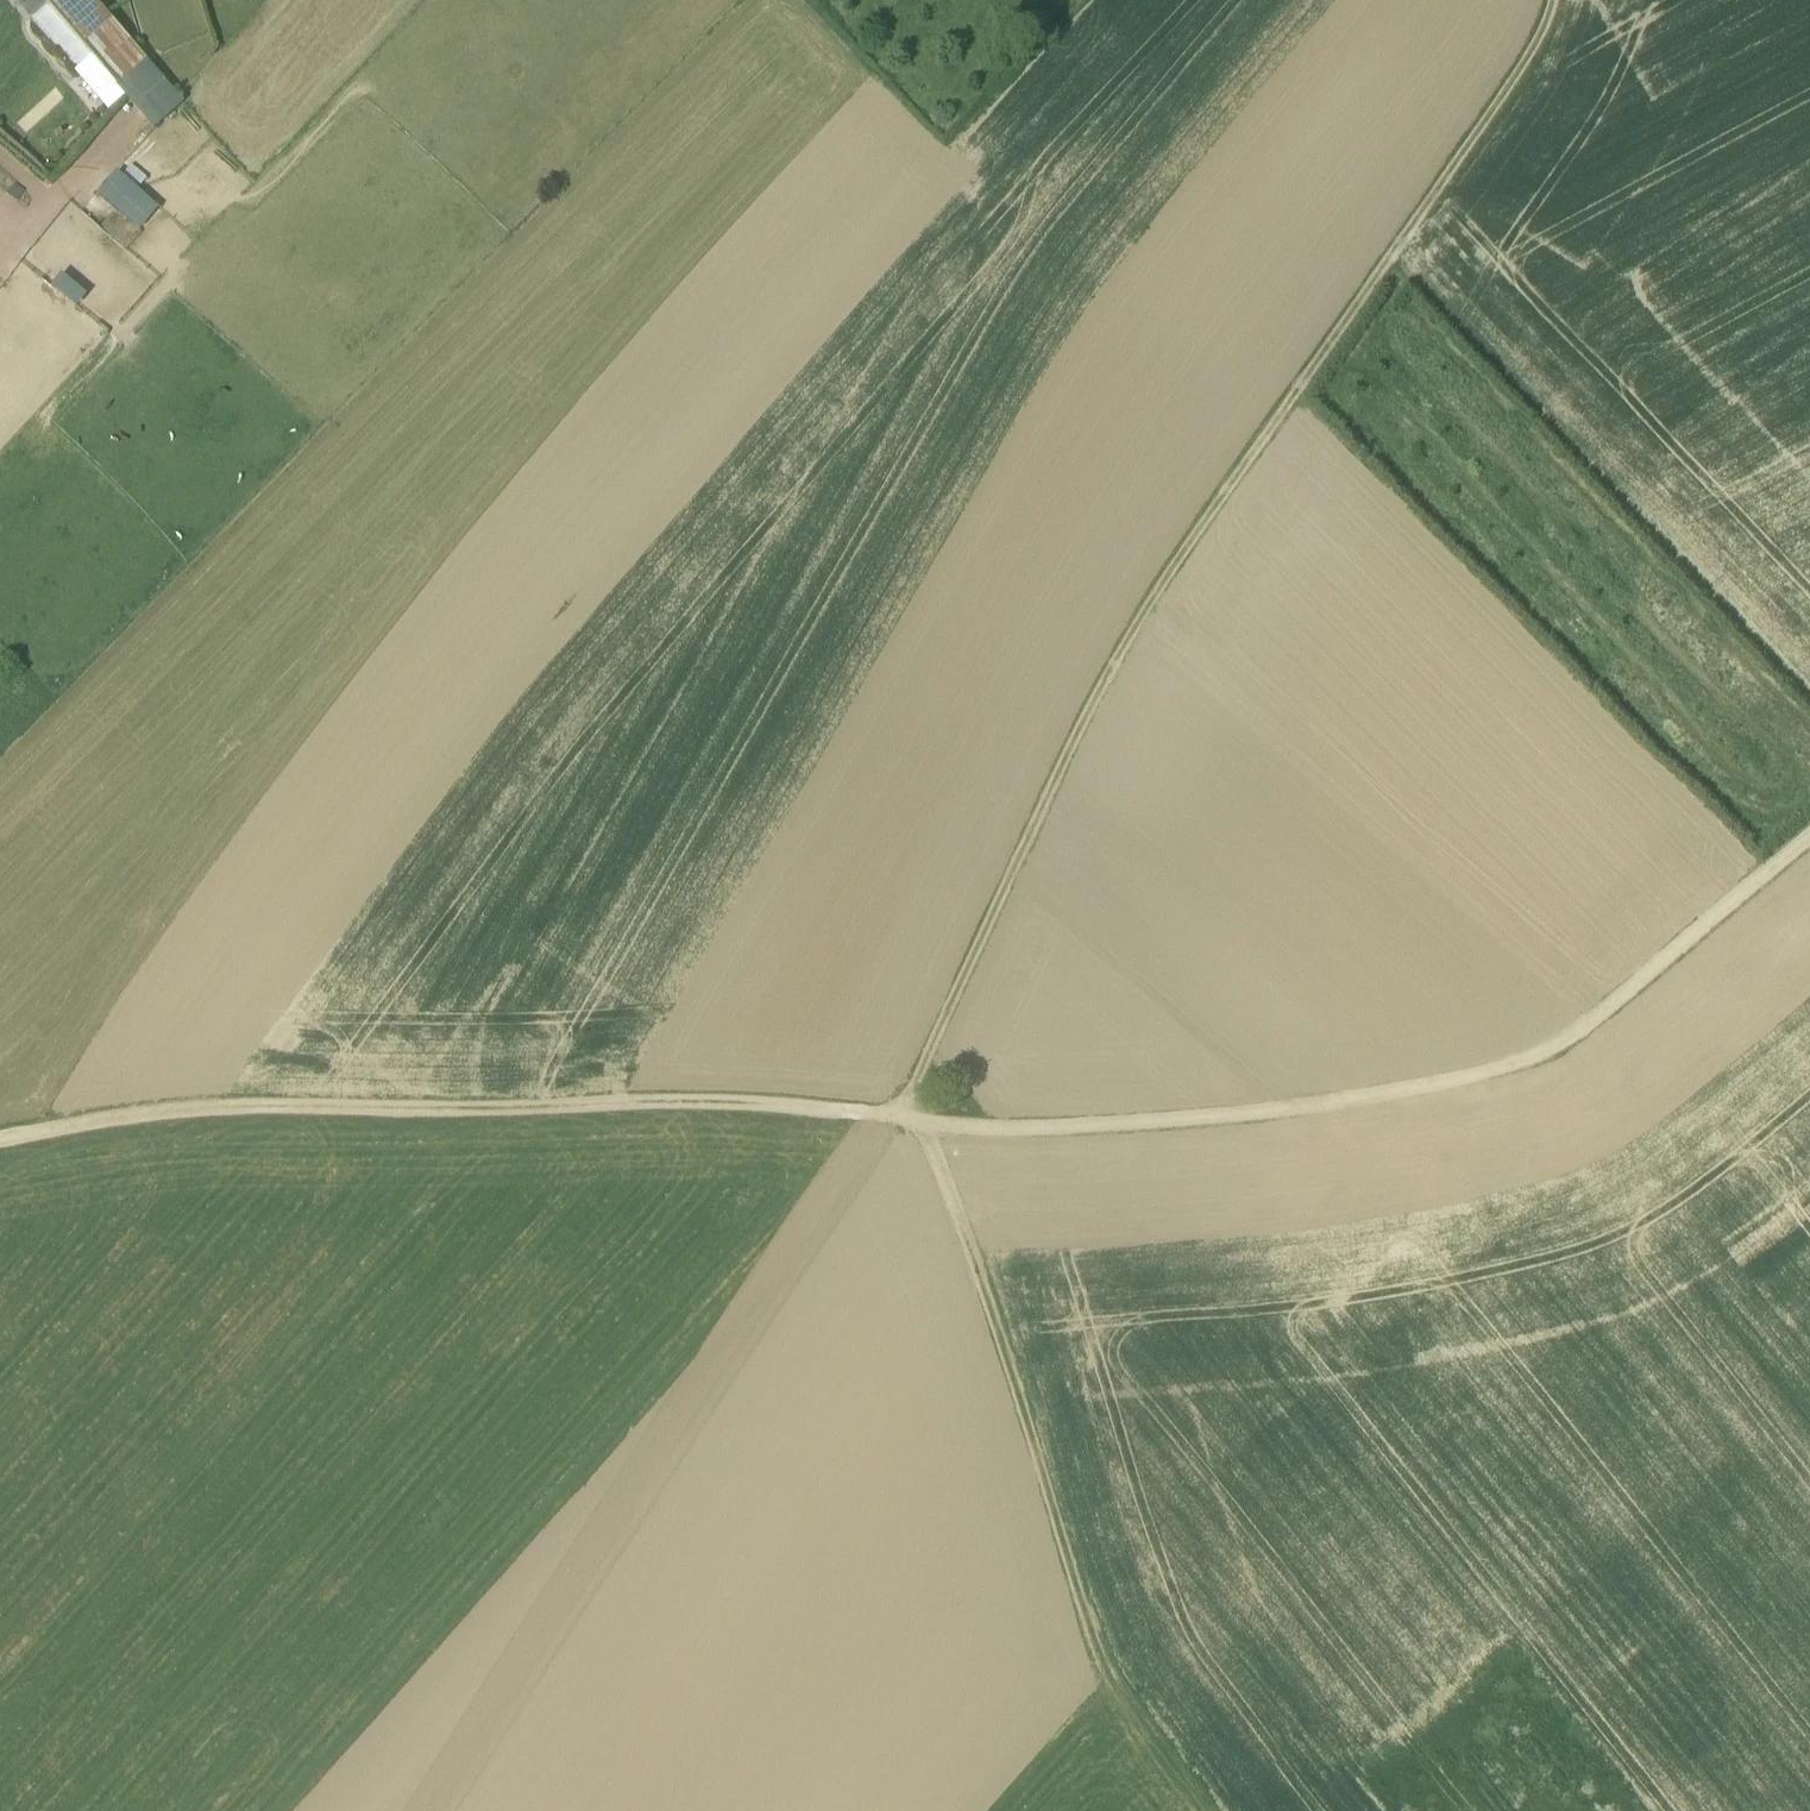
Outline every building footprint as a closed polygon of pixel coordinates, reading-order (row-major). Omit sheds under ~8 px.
[(144,58),(93,0),(50,0),(46,4),(114,82),(144,58)] [(126,96),(46,4),(30,18),(75,70),(73,72),(107,111),(126,96)] [(182,105),(144,58),(114,82),(154,127),(182,105)] [(131,158),(100,193),(142,230),(163,206),(139,185),(149,174),(131,158)] [(1389,1810),(1390,1810),(1410,1810),(1396,1801),(1389,1810)]
